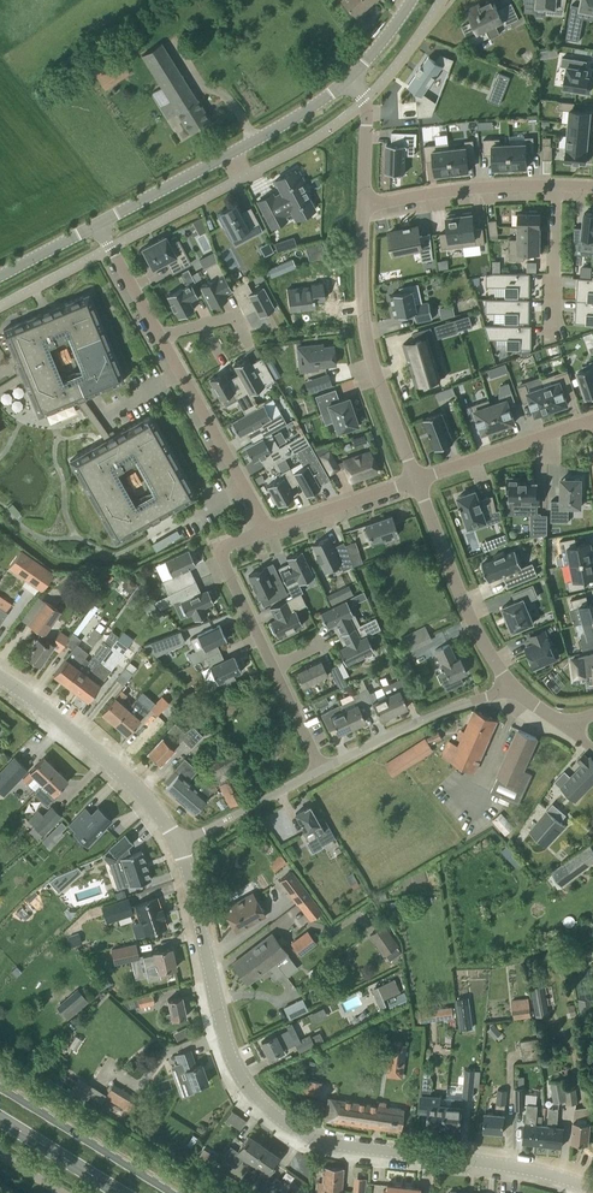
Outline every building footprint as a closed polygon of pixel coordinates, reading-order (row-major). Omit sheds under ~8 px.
[(356,17),(374,0),(341,0),(356,17)] [(520,19),(512,2),(497,9),(494,3),(493,3),(491,0),(480,5),(479,3),(467,9),(472,20),(462,25),(470,42),(468,37),(487,29),(490,36),(500,32),(497,24),(502,21),(505,26),(520,19)] [(536,7),(545,7),(545,13),(563,14),(565,0),(536,0),(536,7)] [(581,6),(572,4),(566,38),(579,41),(584,16),(592,18),(592,0),(582,0),(581,6)] [(190,132),(209,119),(161,42),(142,55),(162,86),(152,93),(167,118),(177,112),(190,132)] [(432,115),(437,103),(436,102),(436,103),(423,94),(442,67),(448,71),(448,72),(448,73),(454,59),(440,54),(435,61),(429,57),(429,56),(421,67),(420,66),(419,67),(420,68),(417,73),(416,72),(415,73),(416,74),(408,86),(409,87),(409,86),(416,90),(413,93),(416,95),(418,117),(432,115)] [(589,76),(586,76),(587,69),(585,69),(587,61),(562,57),(561,66),(567,67),(566,72),(563,87),(577,90),(576,92),(585,93),(585,91),(589,92),(591,80),(589,79),(589,76)] [(129,73),(120,60),(97,75),(105,89),(129,73)] [(505,92),(511,79),(499,74),(494,87),(505,92)] [(570,110),(574,110),(574,103),(559,101),(558,109),(570,110)] [(591,112),(574,110),(570,110),(568,123),(589,125),(591,112)] [(567,135),(588,137),(589,125),(568,123),(567,135)] [(405,173),(405,156),(405,145),(414,145),(415,133),(392,132),(392,144),(387,144),(386,154),(386,162),(386,173),(405,173)] [(566,147),(587,149),(588,137),(567,135),(566,147)] [(509,144),(510,170),(523,169),(523,167),(527,167),(526,153),(534,152),(533,137),(525,137),(525,143),(509,144)] [(543,146),(551,146),(551,137),(543,137),(543,146)] [(498,170),(510,170),(509,144),(500,144),(500,138),(483,139),(484,155),(493,154),(493,169),(497,168),(498,170)] [(465,147),(449,149),(452,174),(465,173),(465,171),(469,170),(467,156),(475,155),(473,140),(465,141),(465,147)] [(440,176),(452,174),(449,149),(449,143),(424,146),(426,161),(434,160),(435,174),(439,174),(440,176)] [(543,146),(543,160),(552,160),(552,146),(551,146),(543,146)] [(587,149),(566,147),(565,161),(586,163),(587,149)] [(272,228),(287,220),(284,216),(292,212),(296,219),(315,209),(301,183),(304,181),(298,171),(295,172),(294,170),(275,180),(282,193),(274,197),(273,194),(258,201),(272,228)] [(263,231),(253,213),(244,218),(237,204),(229,208),(229,207),(220,212),(220,213),(218,214),(219,217),(216,218),(221,227),(223,225),(230,238),(241,232),(246,240),(263,231)] [(518,226),(540,227),(540,213),(538,213),(538,210),(529,210),(529,213),(518,213),(518,226)] [(459,215),(463,246),(485,243),(483,228),(475,229),(473,214),(472,214),(471,211),(463,212),(463,215),(459,215)] [(584,212),(583,228),(574,227),(574,243),(592,244),(592,213),(584,212)] [(441,249),(463,246),(459,215),(456,216),(456,213),(447,214),(447,217),(446,217),(448,232),(440,233),(441,249)] [(184,224),(189,237),(209,230),(204,217),(184,224)] [(498,234),(496,220),(488,221),(490,235),(498,234)] [(410,226),(409,226),(409,227),(404,228),(404,227),(403,227),(403,228),(388,230),(391,251),(417,248),(419,262),(430,261),(429,235),(418,236),(417,226),(410,227),(410,226)] [(518,226),(518,239),(540,239),(540,227),(518,226)] [(142,248),(152,268),(166,261),(172,273),(191,263),(178,240),(170,245),(165,236),(156,241),(156,240),(155,240),(155,241),(152,243),(151,242),(151,243),(142,248)] [(540,253),(540,239),(518,239),(510,239),(509,260),(524,260),(524,253),(540,253)] [(288,248),(286,240),(274,243),(277,251),(288,248)] [(274,251),(269,241),(259,246),(264,256),(274,251)] [(321,242),(305,246),(309,260),(325,255),(321,242)] [(217,261),(214,252),(199,259),(204,268),(205,267),(217,261)] [(299,264),(294,255),(268,271),(273,279),(299,264)] [(200,286),(212,307),(227,299),(224,294),(232,290),(231,288),(217,261),(205,267),(212,280),(200,286)] [(487,274),(486,286),(506,287),(506,296),(519,296),(530,296),(530,283),(528,283),(528,273),(494,273),(487,274)] [(578,301),(586,301),(592,302),(592,278),(579,278),(579,287),(576,287),(575,300),(578,301)] [(245,313),(255,308),(260,316),(275,308),(263,286),(252,291),(246,281),(231,288),(232,290),(245,313)] [(182,288),(182,287),(167,295),(171,303),(170,303),(174,310),(174,309),(179,317),(194,309),(189,301),(198,296),(191,283),(182,288)] [(311,286),(287,289),(290,310),(315,307),(314,300),(325,299),(323,283),(311,284),(311,286)] [(433,318),(429,302),(420,304),(418,296),(414,296),(412,286),(400,288),(401,292),(394,293),(394,294),(391,295),(396,316),(399,315),(399,316),(414,312),(416,321),(433,318)] [(20,381),(24,380),(39,415),(77,399),(106,440),(70,460),(115,541),(196,496),(150,415),(110,438),(82,397),(124,380),(88,294),(3,329),(18,364),(14,366),(18,375),(0,386),(0,391),(20,379),(20,381)] [(528,309),(528,299),(486,299),(486,312),(506,313),(505,322),(519,323),(519,322),(530,322),(530,309),(528,309)] [(578,301),(577,310),(575,310),(574,323),(585,324),(592,325),(592,302),(586,301),(578,301)] [(452,306),(440,309),(442,317),(454,315),(452,306)] [(454,320),(435,325),(438,338),(458,332),(454,320)] [(534,349),(534,335),(532,335),(532,326),(485,325),(489,339),(510,339),(510,349),(523,349),(523,348),(534,349)] [(45,338),(48,345),(68,336),(65,329),(45,338)] [(428,336),(427,337),(427,338),(405,345),(405,344),(403,343),(408,359),(410,359),(412,363),(409,364),(416,386),(417,385),(417,384),(439,377),(440,379),(441,379),(440,377),(446,376),(445,375),(440,356),(434,357),(428,336)] [(297,347),(300,368),(335,364),(333,346),(323,347),(322,344),(314,345),(315,348),(305,349),(305,346),(297,347)] [(274,380),(262,358),(251,363),(248,358),(233,366),(238,375),(249,395),(262,388),(263,379),(270,374),(274,381),(274,380)] [(592,398),(592,361),(591,362),(591,364),(584,367),(585,370),(577,372),(586,397),(589,396),(589,399),(592,398)] [(553,383),(544,387),(552,411),(564,407),(563,405),(567,404),(564,396),(565,395),(575,392),(568,371),(555,376),(553,383)] [(245,412),(245,414),(256,407),(249,395),(238,375),(228,381),(223,372),(209,380),(213,386),(210,387),(215,395),(217,393),(221,400),(222,399),(225,405),(237,399),(240,405),(241,405),(241,404),(246,402),(250,410),(245,412)] [(328,374),(312,380),(315,390),(331,385),(328,374)] [(544,387),(528,392),(526,384),(518,386),(524,403),(530,401),(532,407),(533,407),(535,415),(539,413),(540,415),(552,411),(544,387)] [(449,396),(455,394),(453,386),(446,388),(449,396)] [(330,411),(337,432),(348,428),(349,430),(356,428),(356,425),(358,425),(354,415),(355,415),(352,407),(348,397),(339,400),(335,388),(315,395),(321,414),(330,411)] [(505,394),(506,399),(491,405),(499,429),(511,425),(511,423),(514,422),(512,414),(511,408),(517,405),(512,391),(505,394)] [(487,433),(499,429),(491,405),(489,399),(466,407),(471,421),(477,419),(479,425),(480,425),(483,433),(487,432),(487,433)] [(248,435),(253,442),(271,432),(287,423),(281,413),(271,418),(263,404),(256,407),(245,414),(231,421),(233,424),(231,425),(236,434),(238,434),(239,436),(249,431),(250,434),(248,435)] [(453,442),(442,412),(424,419),(436,449),(453,442)] [(310,444),(304,433),(279,447),(271,432),(253,442),(245,447),(254,461),(260,458),(266,468),(295,452),(310,444)] [(353,439),(357,447),(371,440),(366,432),(353,439)] [(295,452),(303,467),(293,472),(299,483),(306,496),(321,488),(318,483),(329,477),(310,444),(295,452)] [(345,466),(350,481),(377,472),(370,451),(336,463),(329,451),(321,456),(330,472),(338,468),(345,466)] [(289,488),(299,483),(293,472),(290,467),(279,473),(282,477),(267,486),(271,494),(270,495),(274,503),(276,502),(278,505),(294,497),(289,488)] [(520,479),(507,478),(507,492),(510,492),(510,499),(514,499),(514,503),(520,503),(519,514),(531,514),(531,537),(547,534),(547,515),(540,515),(540,513),(537,513),(537,503),(540,503),(540,489),(537,489),(537,483),(527,483),(527,481),(520,481),(520,479)] [(581,479),(561,479),(561,500),(551,500),(551,521),(568,521),(569,506),(581,507),(581,497),(582,497),(582,489),(581,489),(581,479)] [(468,525),(468,527),(484,522),(483,516),(497,511),(493,496),(480,500),(476,489),(468,492),(468,493),(458,496),(461,505),(459,505),(460,508),(462,508),(464,515),(463,516),(466,526),(468,525)] [(380,520),(364,524),(371,544),(373,544),(373,543),(383,539),(383,540),(397,535),(394,528),(396,528),(392,515),(380,520)] [(481,540),(485,548),(507,540),(505,531),(481,540)] [(592,559),(592,546),(591,542),(577,545),(575,537),(560,540),(565,565),(570,564),(592,559)] [(342,571),(353,566),(349,555),(346,545),(334,551),(328,538),(312,545),(317,553),(315,554),(319,562),(320,562),(325,571),(339,564),(342,571)] [(522,567),(515,549),(505,554),(504,551),(493,555),(495,558),(482,563),(489,581),(503,575),(508,587),(538,575),(533,562),(522,567)] [(168,595),(196,581),(191,571),(188,573),(186,569),(196,565),(189,550),(165,561),(172,576),(161,581),(168,595)] [(298,583),(299,583),(314,576),(301,550),(286,557),(290,566),(287,567),(285,564),(278,568),(288,588),(298,583)] [(359,552),(349,555),(353,566),(362,562),(359,552)] [(18,571),(36,585),(48,569),(30,555),(18,571)] [(570,564),(574,579),(568,581),(570,590),(585,587),(583,578),(592,576),(592,559),(570,564)] [(268,577),(264,568),(249,575),(252,583),(255,590),(259,598),(268,593),(272,601),(288,594),(277,572),(268,577)] [(135,584),(128,578),(123,584),(130,590),(135,584)] [(199,589),(196,581),(168,595),(154,601),(160,609),(179,600),(187,615),(191,613),(195,620),(208,614),(204,607),(214,602),(213,600),(214,599),(210,591),(209,591),(208,589),(198,594),(197,591),(199,589)] [(507,617),(508,621),(508,622),(509,621),(512,631),(534,622),(528,608),(532,606),(529,599),(537,596),(533,585),(513,593),(516,601),(502,606),(506,616),(506,617),(507,617)] [(137,588),(133,594),(139,598),(143,592),(137,588)] [(330,604),(341,599),(336,591),(326,596),(330,604)] [(584,622),(592,619),(592,602),(589,603),(586,595),(571,600),(574,608),(579,606),(584,622)] [(60,611),(39,596),(23,620),(44,635),(60,611)] [(274,607),(279,617),(270,621),(272,624),(270,625),(274,634),(276,633),(277,636),(302,624),(295,610),(299,608),(293,597),(270,608),(274,607)] [(335,628),(338,635),(360,625),(354,614),(353,614),(346,599),(320,612),(327,627),(336,623),(338,626),(335,628)] [(150,600),(144,606),(149,612),(156,607),(150,600)] [(84,617),(72,633),(77,636),(88,620),(97,608),(93,605),(84,617)] [(151,617),(157,625),(165,619),(159,611),(151,617)] [(375,617),(360,625),(338,635),(338,636),(340,635),(345,645),(338,649),(346,664),(374,650),(366,635),(380,629),(375,617)] [(586,631),(581,634),(582,639),(580,639),(583,650),(592,647),(592,619),(584,622),(586,631)] [(85,640),(93,646),(107,627),(99,621),(85,640)] [(219,624),(197,635),(202,647),(187,654),(192,664),(205,658),(220,651),(217,644),(226,639),(219,624)] [(404,637),(410,649),(431,639),(425,626),(404,637)] [(544,665),(543,663),(556,658),(544,629),(530,635),(533,643),(526,646),(531,659),(530,660),(534,669),(544,665)] [(60,630),(51,642),(47,639),(45,643),(37,638),(25,655),(27,656),(26,657),(32,661),(32,660),(40,665),(52,647),(59,651),(65,643),(70,637),(60,630)] [(185,641),(180,631),(143,644),(156,655),(185,641)] [(80,639),(77,636),(72,633),(70,637),(65,643),(73,649),(54,674),(65,683),(85,657),(88,653),(77,644),(80,639)] [(65,683),(77,692),(100,661),(111,646),(104,641),(89,661),(85,657),(65,683)] [(449,680),(442,683),(446,691),(463,683),(460,675),(466,673),(460,659),(456,661),(449,644),(435,650),(449,680)] [(100,661),(77,692),(88,700),(109,673),(104,669),(118,651),(111,646),(100,661)] [(224,659),(220,651),(205,658),(217,682),(226,678),(227,679),(234,676),(234,675),(241,671),(234,655),(224,659)] [(578,657),(578,658),(572,659),(574,677),(592,675),(592,653),(578,657)] [(328,675),(321,659),(296,671),(297,672),(298,672),(305,685),(303,685),(304,686),(328,675)] [(410,665),(407,659),(399,663),(401,669),(410,665)] [(133,673),(132,673),(137,667),(130,662),(124,669),(116,679),(124,685),(133,673)] [(342,677),(336,665),(329,668),(335,680),(342,677)] [(382,687),(386,696),(394,713),(407,707),(400,690),(406,687),(402,677),(382,687)] [(376,710),(380,719),(394,713),(386,696),(377,700),(373,691),(369,693),(366,687),(359,691),(366,706),(369,713),(376,710)] [(114,723),(128,709),(120,702),(127,694),(122,690),(115,697),(102,712),(114,723)] [(369,713),(366,706),(359,691),(351,694),(353,697),(340,703),(341,704),(343,710),(352,727),(365,721),(363,716),(369,713)] [(158,715),(169,703),(162,696),(151,708),(158,715)] [(335,728),(338,734),(352,727),(343,710),(341,704),(327,710),(327,711),(321,714),(329,731),(335,728)] [(114,723),(127,734),(140,719),(147,712),(142,707),(135,715),(128,709),(114,723)] [(449,740),(442,757),(473,771),(497,719),(475,709),(458,745),(449,740)] [(147,752),(160,764),(175,749),(173,747),(178,742),(176,740),(179,736),(191,748),(203,736),(193,727),(185,732),(175,723),(147,752)] [(524,769),(538,738),(518,729),(490,791),(519,804),(533,773),(524,769)] [(435,742),(442,738),(439,731),(432,735),(432,736),(427,739),(429,743),(434,740),(435,742)] [(393,777),(433,751),(426,739),(385,765),(393,777)] [(216,786),(219,785),(222,791),(223,791),(227,798),(225,799),(230,807),(245,798),(229,770),(240,763),(233,750),(203,767),(205,771),(193,783),(198,788),(196,789),(187,781),(198,770),(194,766),(196,763),(191,758),(188,761),(185,758),(164,781),(168,785),(165,788),(178,799),(177,800),(180,803),(182,802),(194,813),(217,788),(216,786)] [(592,783),(592,759),(590,756),(589,757),(585,753),(578,760),(582,765),(570,777),(564,772),(555,781),(568,794),(575,801),(592,783)] [(28,769),(15,756),(0,771),(0,791),(3,794),(28,769)] [(35,776),(42,783),(56,768),(44,757),(30,771),(30,772),(23,779),(28,783),(35,776)] [(54,794),(68,780),(56,768),(42,783),(34,792),(48,806),(57,797),(54,794)] [(570,810),(559,802),(556,799),(553,802),(529,831),(546,847),(566,825),(561,821),(570,810)] [(85,836),(92,842),(113,819),(112,819),(111,820),(97,807),(98,806),(98,805),(88,815),(83,811),(86,807),(69,825),(70,824),(76,829),(73,832),(74,832),(76,830),(82,835),(81,835),(82,836),(82,835),(84,837),(83,837),(84,838),(85,836)] [(318,819),(309,805),(304,808),(296,813),(306,831),(303,832),(308,841),(317,837),(322,845),(335,838),(323,816),(318,819)] [(52,806),(43,815),(38,810),(28,820),(34,826),(28,832),(36,839),(42,834),(43,834),(61,816),(52,806)] [(281,807),(264,815),(276,838),(292,830),(281,807)] [(514,827),(501,812),(492,820),(505,835),(514,827)] [(537,841),(529,834),(521,843),(529,850),(537,841)] [(114,880),(126,876),(129,887),(150,880),(140,852),(129,855),(127,848),(131,844),(124,835),(108,849),(116,857),(120,854),(121,858),(120,858),(120,860),(108,864),(114,880)] [(590,844),(552,872),(561,885),(592,861),(592,849),(590,844)] [(274,863),(270,865),(274,871),(286,862),(280,855),(275,859),(272,861),(274,863)] [(56,876),(49,881),(58,892),(82,871),(78,866),(56,876)] [(292,871),(279,881),(297,904),(309,893),(292,871)] [(352,873),(345,877),(350,885),(357,881),(352,873)] [(223,909),(236,932),(266,916),(253,893),(223,909)] [(137,912),(144,934),(151,932),(154,934),(159,932),(160,929),(166,927),(163,916),(165,916),(164,914),(162,915),(161,910),(163,910),(162,908),(161,909),(157,898),(130,907),(128,898),(102,907),(107,922),(137,912)] [(368,935),(383,956),(398,945),(383,925),(368,935)] [(307,932),(292,943),(300,955),(316,943),(307,932)] [(71,935),(69,936),(70,937),(73,947),(82,944),(79,933),(71,935)] [(272,933),(252,949),(258,957),(267,950),(275,961),(275,962),(282,971),(291,964),(293,962),(292,960),(281,945),(284,943),(280,938),(277,940),(272,933)] [(114,965),(139,959),(136,943),(111,949),(114,965)] [(143,955),(147,974),(175,968),(171,948),(143,955)] [(275,962),(275,961),(267,950),(258,957),(252,949),(232,964),(247,983),(275,962)] [(401,992),(395,979),(378,987),(384,999),(401,992)] [(536,1016),(549,1014),(544,984),(531,986),(536,1016)] [(56,1007),(66,1018),(87,1000),(77,988),(56,1007)] [(178,989),(165,991),(170,1013),(161,1015),(162,1021),(172,1019),(186,1016),(182,996),(180,997),(178,989)] [(405,992),(386,1000),(391,1011),(400,1007),(410,1003),(410,1002),(407,995),(405,992)] [(154,1004),(152,994),(133,999),(134,1005),(139,1004),(140,1007),(154,1004)] [(308,1010),(302,998),(283,1007),(289,1019),(308,1010)] [(532,1019),(529,998),(512,1000),(515,1021),(532,1019)] [(590,1000),(577,998),(580,1014),(592,1012),(590,1000)] [(472,1027),(468,1005),(458,1006),(462,1028),(472,1027)] [(454,1017),(452,1007),(419,1011),(421,1022),(454,1017)] [(325,1016),(322,1009),(310,1015),(313,1021),(325,1016)] [(494,1024),(487,1031),(492,1036),(499,1030),(494,1024)] [(313,1044),(310,1037),(309,1036),(295,1043),(288,1029),(275,1035),(261,1041),(269,1057),(283,1050),(282,1050),(295,1043),(299,1051),(313,1044)] [(523,1060),(541,1057),(539,1038),(520,1041),(523,1060)] [(403,1078),(407,1046),(391,1044),(387,1076),(403,1078)] [(195,1066),(189,1050),(175,1055),(178,1063),(183,1062),(186,1070),(185,1070),(188,1078),(182,1080),(177,1082),(182,1096),(194,1092),(192,1088),(208,1082),(201,1064),(195,1066)] [(474,1085),(479,1086),(481,1070),(466,1069),(463,1097),(472,1098),(474,1085)] [(431,1070),(423,1070),(420,1112),(428,1112),(427,1125),(444,1127),(446,1104),(440,1104),(441,1097),(431,1096),(432,1076),(430,1076),(431,1070)] [(113,1086),(109,1093),(80,1076),(73,1088),(101,1104),(105,1097),(125,1109),(132,1098),(113,1086)] [(561,1078),(551,1080),(555,1102),(566,1100),(561,1078)] [(306,1092),(322,1095),(324,1081),(308,1079),(306,1092)] [(523,1142),(536,1144),(539,1115),(537,1114),(538,1104),(524,1103),(524,1088),(515,1088),(515,1109),(527,1109),(523,1142)] [(485,1112),(483,1130),(503,1132),(505,1114),(504,1114),(505,1104),(507,1090),(498,1089),(496,1113),(485,1112)] [(576,1089),(566,1090),(567,1104),(578,1102),(576,1089)] [(446,1104),(444,1127),(460,1128),(463,1106),(462,1106),(463,1098),(452,1097),(451,1105),(446,1104)] [(401,1131),(404,1109),(327,1098),(324,1120),(401,1131)] [(592,1106),(575,1108),(572,1141),(591,1143),(592,1135),(589,1135),(592,1107),(592,1106)] [(539,1115),(536,1144),(561,1146),(564,1127),(557,1126),(559,1109),(549,1108),(547,1125),(542,1125),(543,1115),(539,1115)] [(247,1170),(264,1146),(248,1135),(238,1151),(231,1146),(222,1159),(235,1168),(244,1156),(252,1162),(247,1170)] [(273,1136),(268,1145),(284,1153),(288,1144),(273,1136)] [(247,1170),(256,1176),(253,1180),(259,1184),(258,1186),(252,1182),(248,1187),(254,1191),(253,1192),(254,1192),(275,1192),(282,1182),(268,1172),(279,1157),(264,1146),(247,1170)] [(203,1148),(199,1155),(206,1160),(210,1153),(203,1148)] [(343,1168),(324,1166),(323,1181),(317,1181),(316,1192),(341,1192),(343,1168)] [(403,1186),(387,1184),(386,1192),(403,1192),(403,1186)]
